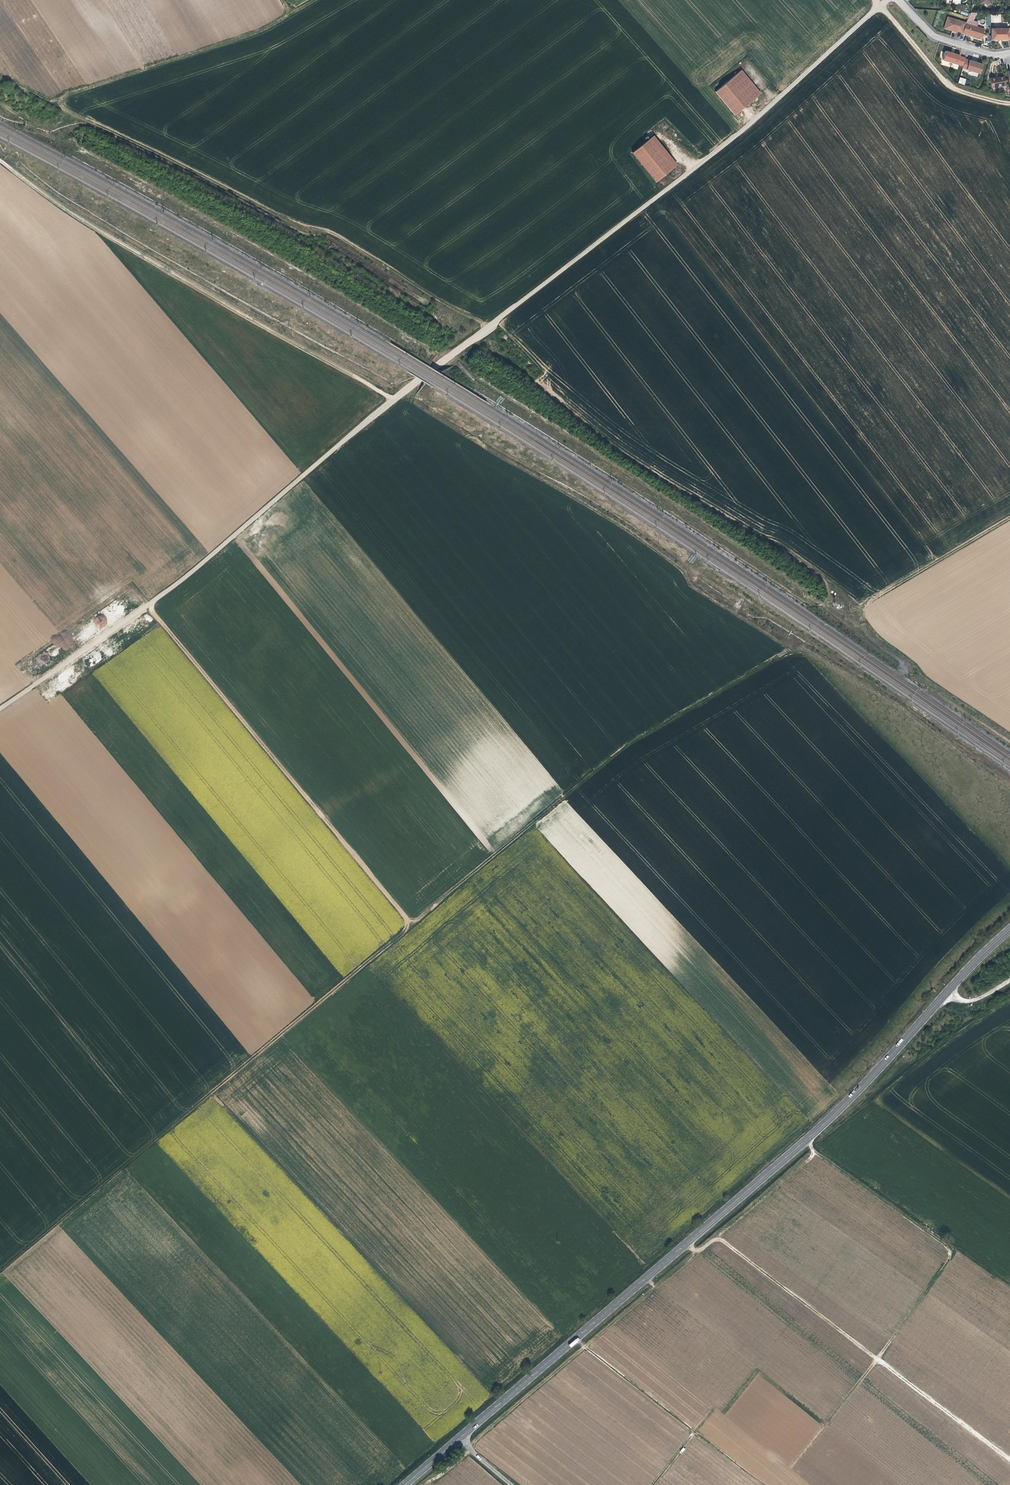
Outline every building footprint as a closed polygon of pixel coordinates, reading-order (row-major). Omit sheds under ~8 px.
[(977,13),(971,12),(966,23),(962,34),(972,37),(981,40),(985,29),(977,27),(978,23),(973,21),(977,13)] [(966,23),(947,17),(943,29),(953,32),(956,33),(957,32),(962,34),(966,23)] [(1008,28),(991,29),(991,41),(999,41),(1008,41),(1008,28)] [(963,68),(966,58),(948,52),(945,51),(945,53),(942,52),(940,57),(941,59),(943,60),(942,61),(963,68)] [(980,75),(983,65),(975,63),(969,61),(966,71),(980,75)] [(760,93),(741,70),(715,92),(734,115),(760,93)] [(996,78),(989,79),(991,89),(1005,87),(1003,77),(996,78)] [(673,167),(649,138),(632,152),(655,182),(673,167)] [(571,1348),(580,1340),(578,1337),(569,1345),(571,1348)]
